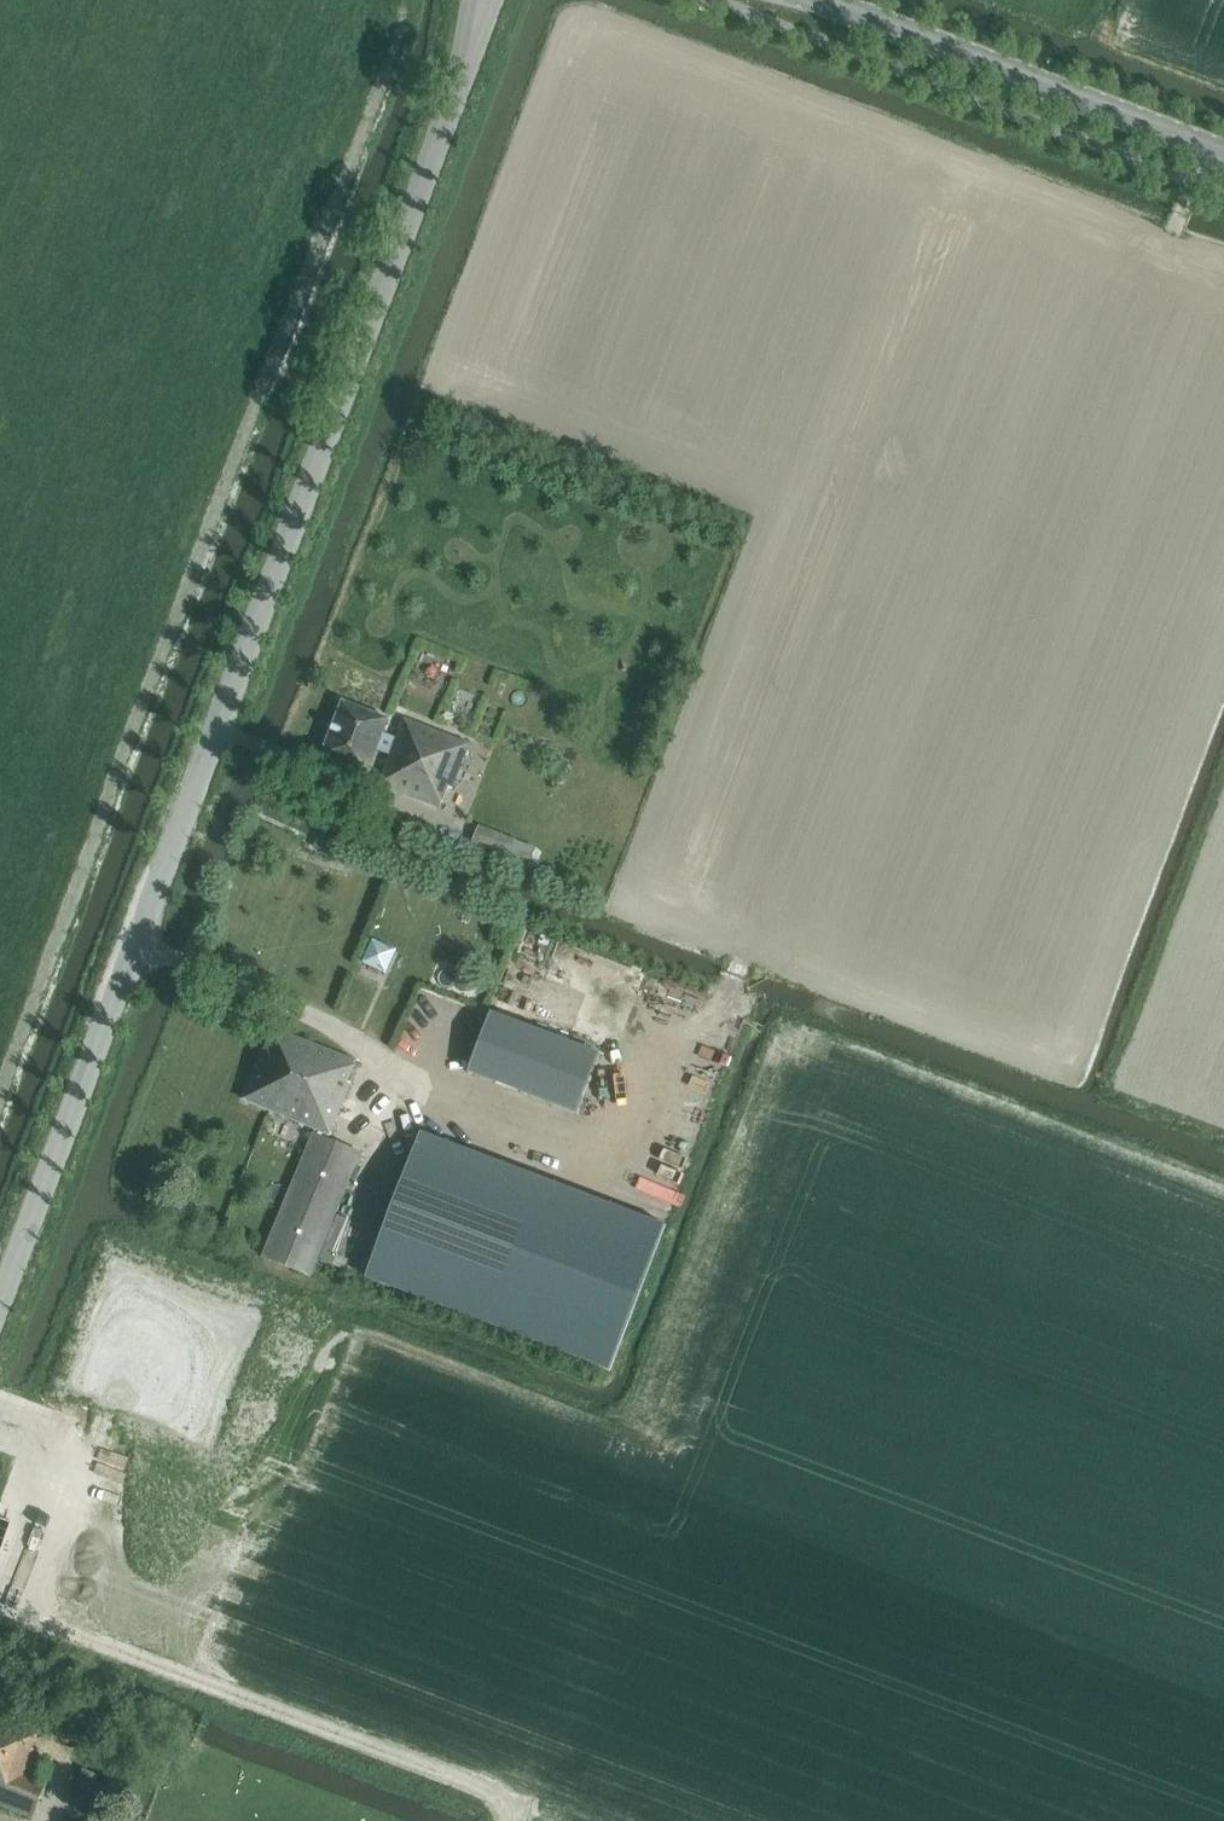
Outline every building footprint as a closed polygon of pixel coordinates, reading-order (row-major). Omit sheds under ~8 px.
[(454,787),(471,745),(406,719),(396,744),(382,739),(390,718),(344,700),(322,755),(368,774),(378,750),(392,756),(380,784),(441,809),(450,787),(454,787)] [(472,843),(509,858),(517,840),(480,825),(472,843)] [(331,840),(320,836),(315,847),(326,851),(331,840)] [(494,1008),(472,1067),(581,1107),(603,1048),(494,1008)] [(348,1083),(357,1063),(275,1028),(245,1100),(317,1130),(264,1257),(310,1277),(362,1154),(328,1140),(352,1085),(348,1083)] [(421,1146),(368,1291),(613,1381),(667,1236),(421,1146)] [(579,1182),(574,1194),(596,1202),(601,1190),(579,1182)] [(29,1773),(38,1750),(33,1748),(41,1729),(0,1714),(0,1804),(35,1817),(49,1781),(29,1773)] [(82,1767),(73,1791),(89,1797),(98,1773),(82,1767)]
